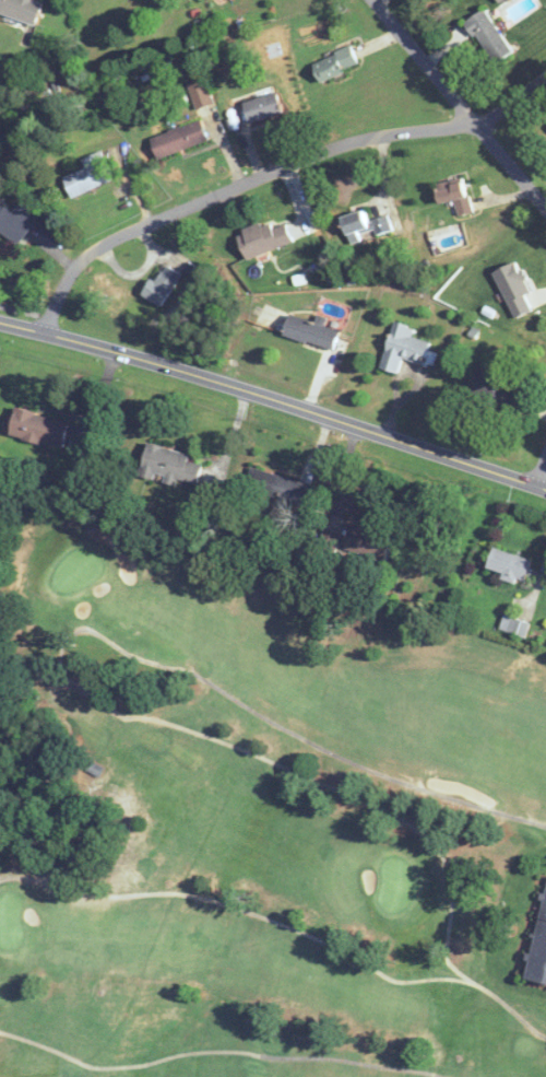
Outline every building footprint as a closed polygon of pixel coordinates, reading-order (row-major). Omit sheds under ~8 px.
[(35,25),(43,0),(41,0),(0,0),(0,14),(35,25)] [(493,64),(513,51),(484,8),(465,21),(493,64)] [(312,64),(322,83),(359,62),(349,44),(312,64)] [(189,82),(193,108),(210,105),(206,79),(189,82)] [(282,112),(276,91),(243,102),(249,122),(282,112)] [(149,138),(157,159),(209,141),(202,120),(149,138)] [(62,178),(70,198),(113,181),(101,151),(81,159),(85,169),(62,178)] [(464,180),(436,187),(440,206),(454,202),(458,216),(472,213),(464,180)] [(32,225),(0,202),(0,234),(0,233),(18,246),(32,225)] [(341,216),(349,244),(394,232),(389,215),(367,221),(364,210),(341,216)] [(285,218),(238,233),(246,259),(293,244),(285,218)] [(183,278),(167,264),(142,293),(158,307),(183,278)] [(325,326),(327,318),(318,315),(316,322),(289,314),(283,335),(334,350),(340,330),(325,326)] [(417,327),(394,321),(381,368),(398,373),(402,358),(433,366),(437,351),(429,349),(431,341),(414,336),(417,327)] [(497,372),(474,367),(467,400),(519,410),(523,390),(495,384),(497,372)] [(69,421),(15,408),(8,436),(62,449),(69,421)] [(191,453),(148,442),(140,473),(163,479),(162,482),(175,485),(176,479),(196,484),(201,464),(189,461),(191,453)] [(305,506),(312,485),(253,467),(246,488),(305,506)] [(342,547),(384,562),(393,537),(351,522),(342,547)] [(525,583),(533,561),(493,548),(485,570),(525,583)] [(525,636),(529,624),(508,618),(508,617),(504,616),(501,629),(525,636)] [(104,768),(92,762),(88,771),(99,777),(104,768)] [(525,979),(545,983),(545,876),(525,979)]
